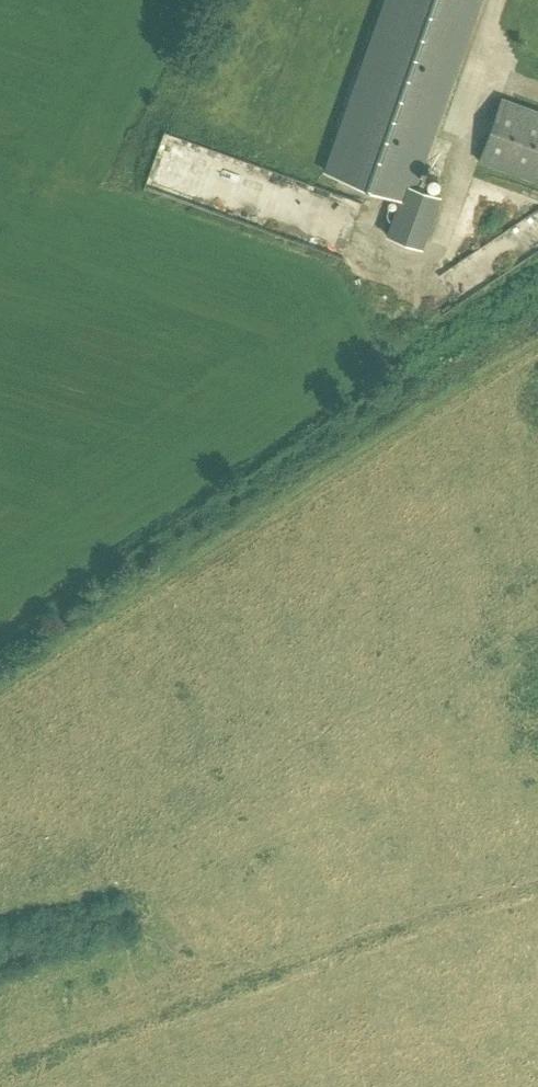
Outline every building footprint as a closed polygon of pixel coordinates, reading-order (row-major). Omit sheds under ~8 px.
[(399,196),(386,234),(422,247),(440,195),(414,186),(480,0),(385,0),(325,170),(399,196)] [(529,46),(537,50),(537,36),(533,35),(529,46)] [(502,98),(480,161),(537,182),(537,111),(502,98)]
